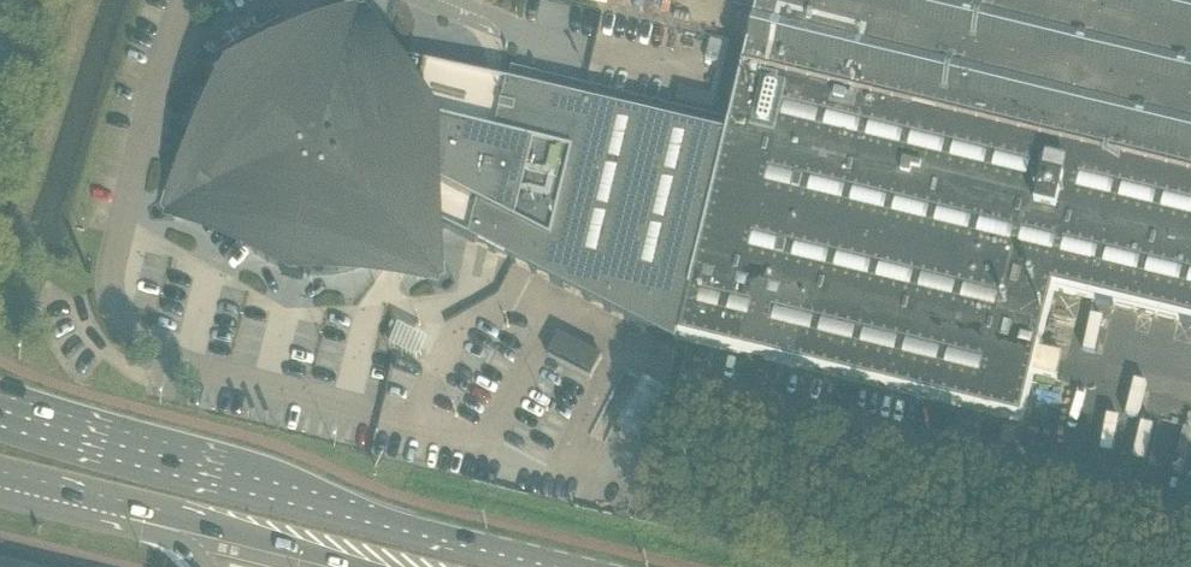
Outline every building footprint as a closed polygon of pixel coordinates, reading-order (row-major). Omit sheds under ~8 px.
[(679,338),(680,339),(681,338),(715,346),(735,351),(742,353),(819,372),(1022,421),(1029,394),(1034,396),(1037,386),(1031,384),(1032,382),(1034,374),(1059,380),(1064,358),(1046,354),(1039,352),(1054,290),(1061,292),(1190,323),(1190,0),(763,0),(746,72),(744,72),(732,121),(679,338)] [(211,151),(210,165),(211,180),(215,194),(220,208),(226,221),(235,233),(245,243),(256,253),(268,261),(269,261),(281,267),(295,271),(310,274),(325,274),(339,273),(353,270),(367,265),(374,261),(380,258),(392,250),(403,240),(412,228),(421,214),(428,218),(425,230),(441,234),(443,226),(444,227),(475,243),(475,241),(492,245),(490,251),(496,253),(496,251),(512,255),(511,261),(516,264),(517,262),(533,266),(532,272),(537,274),(537,273),(554,277),(553,282),(564,288),(565,287),(587,292),(585,299),(590,302),(591,300),(607,304),(606,310),(611,313),(612,311),(628,315),(627,320),(632,323),(632,321),(649,326),(647,331),(655,335),(656,333),(672,337),(671,343),(677,346),(679,338),(732,121),(512,67),(508,83),(492,79),(400,57),(365,48),(362,58),(348,54),(334,51),(319,51),(305,52),(290,55),(277,60),(264,67),(252,76),(241,85),(232,97),(224,109),(218,122),(213,136),(211,151)] [(407,355),(417,338),(394,324),(383,341),(407,355)] [(552,332),(541,354),(585,375),(596,353),(552,332)] [(634,426),(656,385),(635,373),(613,414),(634,426)]
